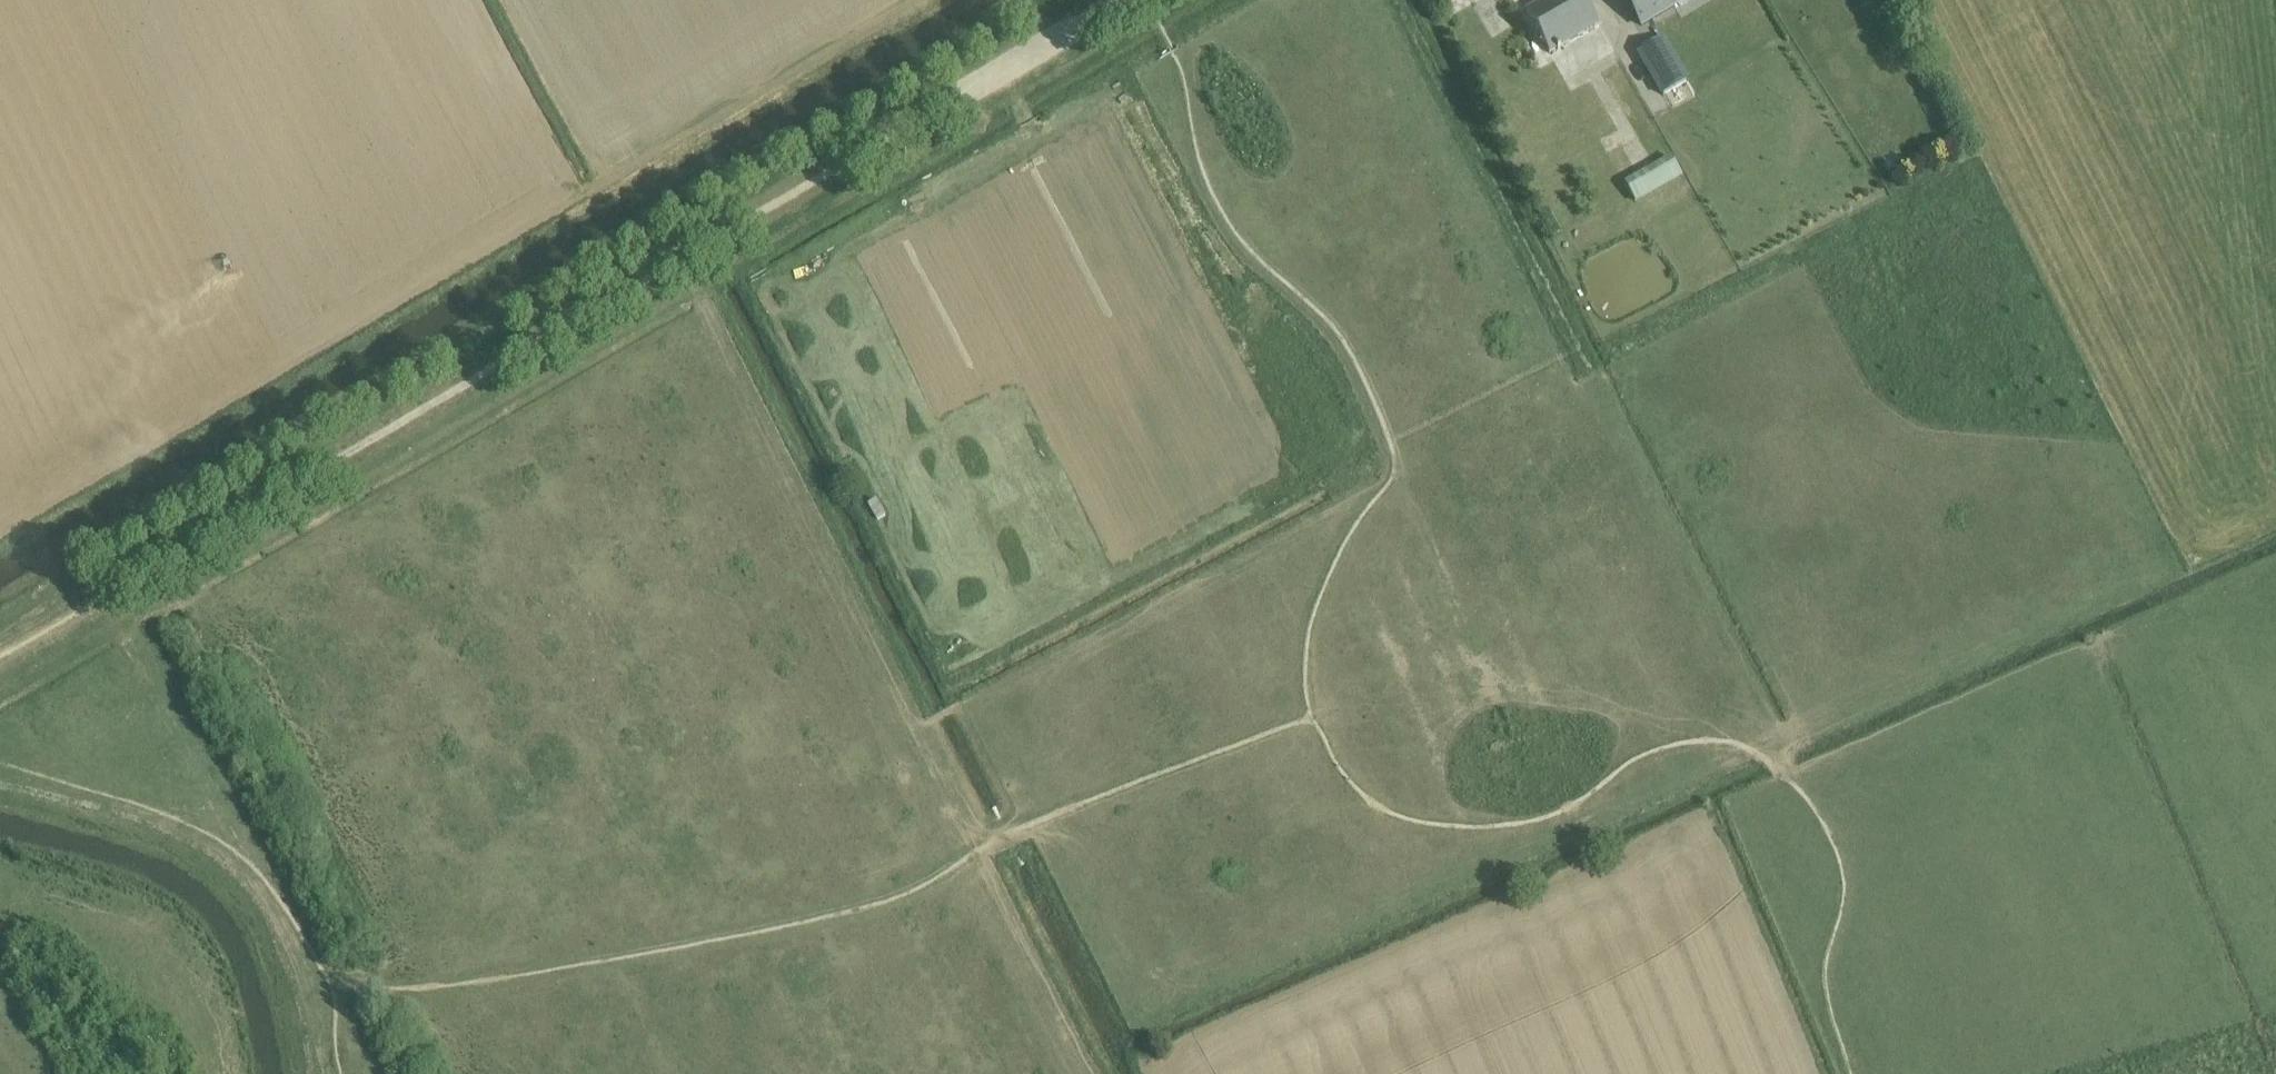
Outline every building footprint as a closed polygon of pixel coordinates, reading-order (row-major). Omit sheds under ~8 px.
[(1549,53),(1599,24),(1585,0),(1545,0),(1526,11),(1525,12),(1549,53)] [(1642,25),(1674,6),(1671,1),(1672,0),(1627,0),(1642,25)] [(1681,67),(1655,83),(1662,95),(1688,80),(1681,67)] [(1673,154),(1625,181),(1638,202),(1685,175),(1673,154)]
